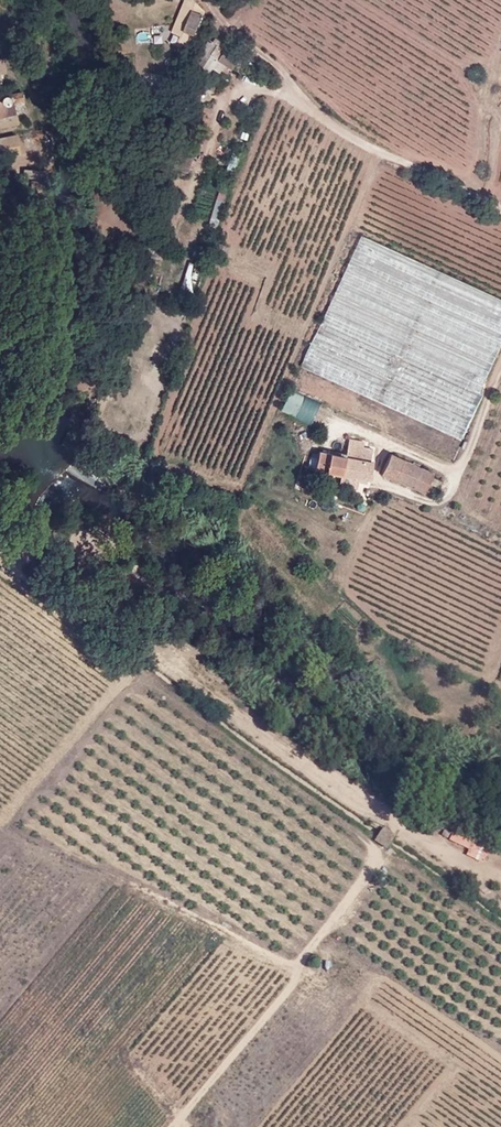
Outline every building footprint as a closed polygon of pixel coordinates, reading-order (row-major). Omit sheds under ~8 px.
[(204,11),(193,0),(185,0),(170,33),(173,34),(170,42),(185,46),(190,35),(194,35),(204,11)] [(212,39),(202,53),(211,58),(213,55),(219,59),(225,63),(221,69),(229,74),(233,68),(235,68),(240,59),(239,56),(232,51),(230,54),(226,51),(230,44),(218,36),(216,40),(212,39)] [(202,53),(198,59),(195,64),(209,73),(219,59),(213,55),(211,58),(202,53)] [(6,125),(4,114),(18,112),(15,100),(23,98),(21,90),(6,93),(4,81),(9,79),(5,56),(0,57),(0,126),(6,125)] [(20,122),(18,112),(4,114),(6,125),(20,122)] [(16,133),(0,136),(0,156),(20,151),(16,133)] [(500,346),(500,298),(363,234),(293,388),(454,460),(500,346)] [(226,258),(232,247),(221,242),(215,253),(226,258)] [(178,295),(193,301),(205,269),(190,263),(178,295)] [(372,452),(373,445),(361,441),(349,438),(348,447),(354,449),(372,452)] [(322,470),(341,474),(340,481),(356,484),(357,477),(369,479),(372,462),(370,461),(372,452),(354,449),(348,447),(347,457),(325,453),(322,470)] [(315,469),(322,470),(325,453),(319,452),(315,469)] [(425,493),(433,474),(390,453),(381,472),(425,493)] [(412,813),(415,808),(406,803),(403,808),(412,813)] [(378,842),(389,849),(392,845),(393,843),(395,841),(397,837),(386,830),(384,833),(382,835),(381,838),(378,842)]
